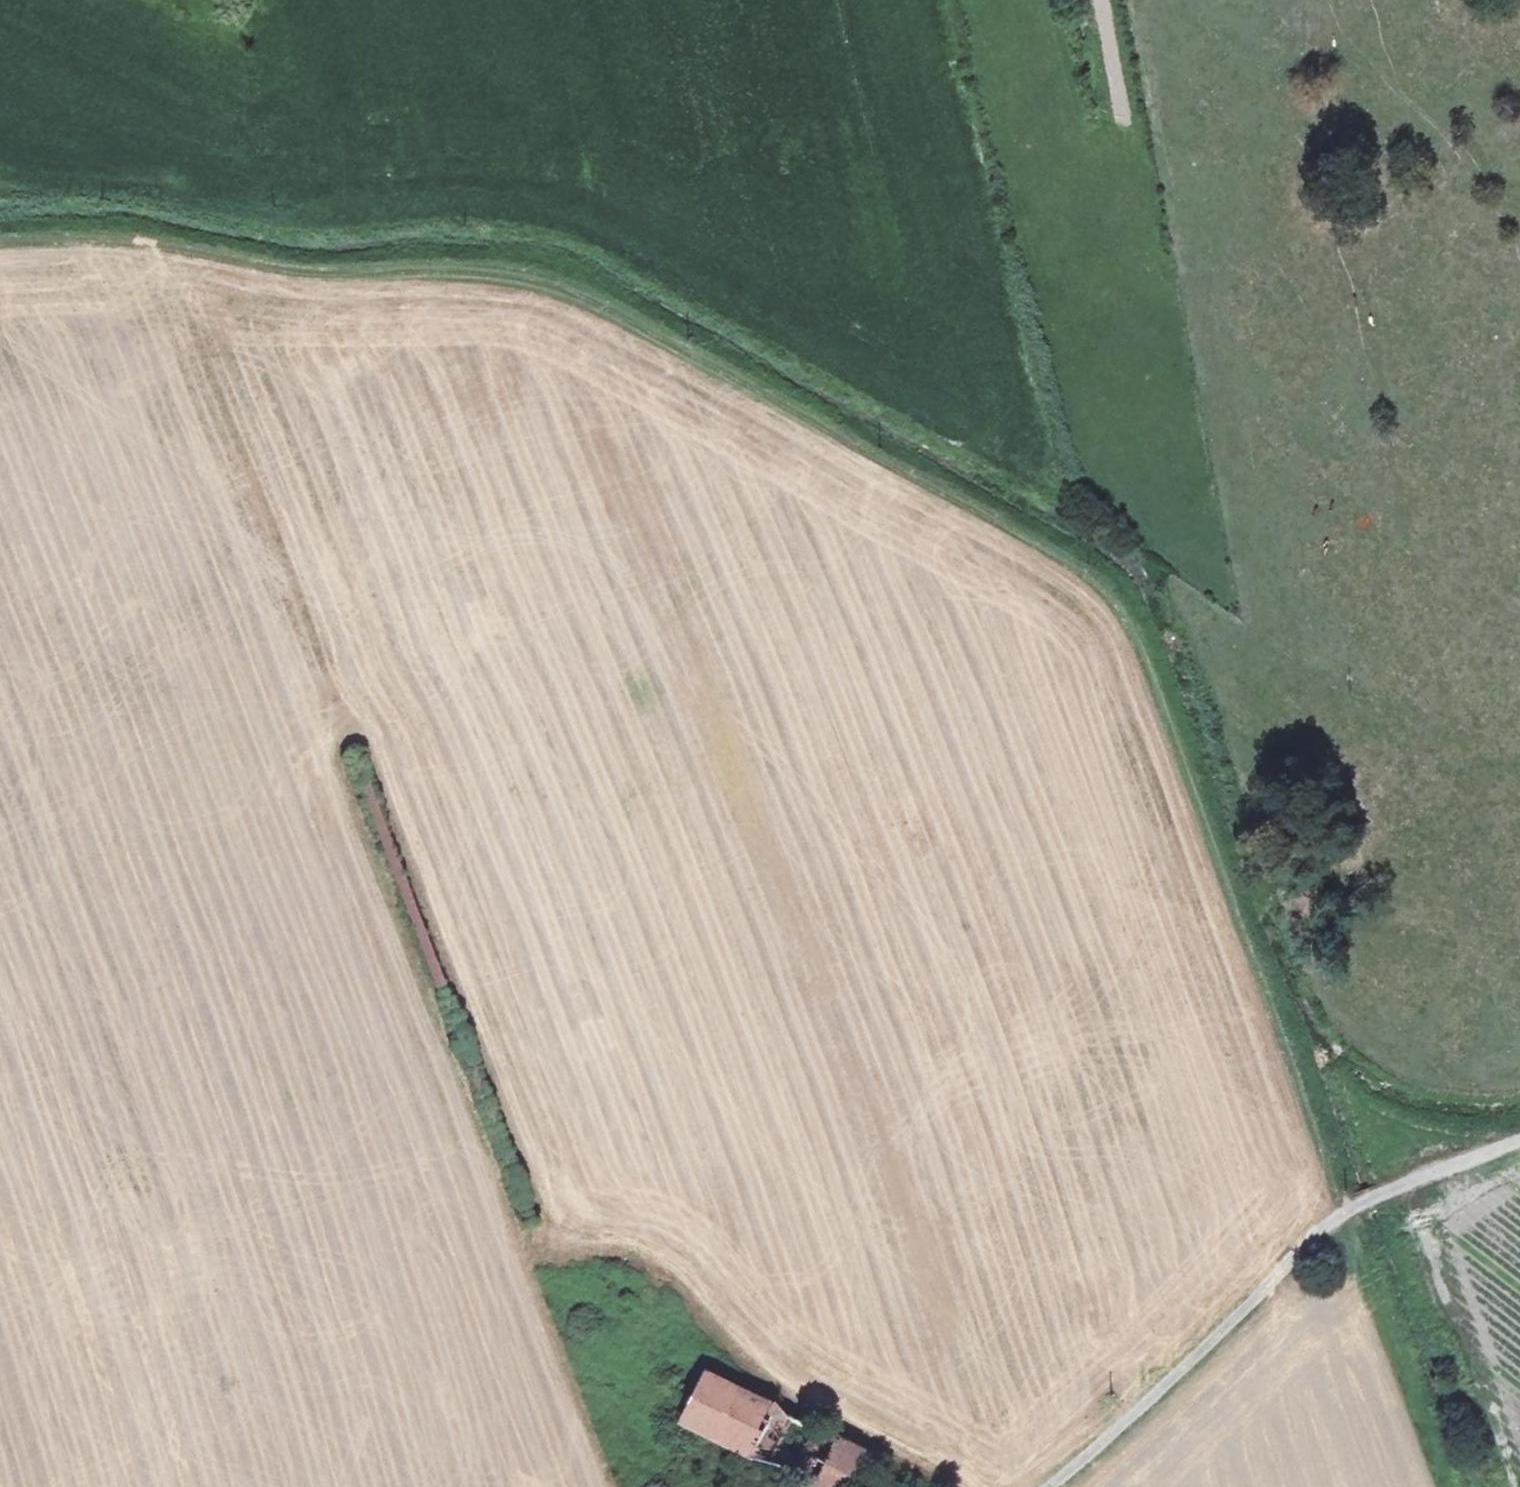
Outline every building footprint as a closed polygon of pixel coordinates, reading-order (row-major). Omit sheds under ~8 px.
[(706,1376),(683,1421),(814,1486),(841,1486),(849,1473),(861,1478),(871,1459),(831,1439),(833,1435),(826,1432),(824,1435),(706,1376)]
